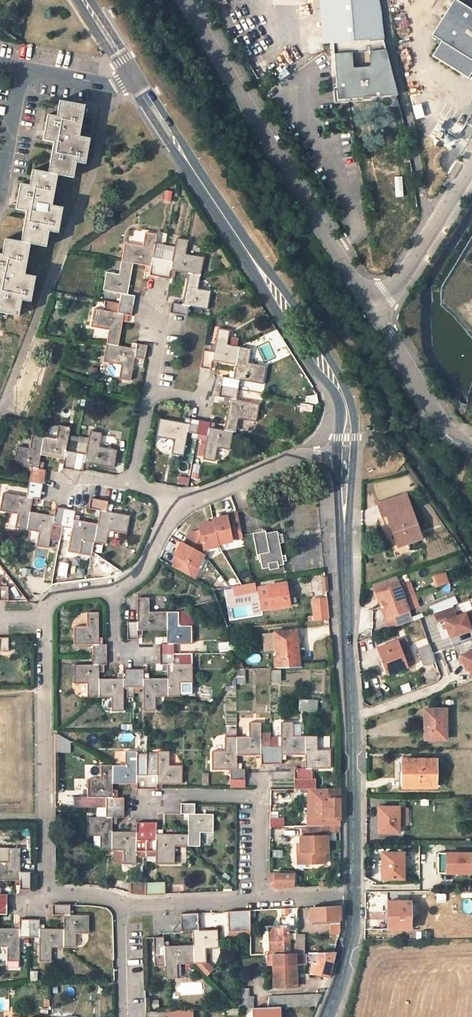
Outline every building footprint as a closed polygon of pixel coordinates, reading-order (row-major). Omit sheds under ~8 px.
[(334,47),(330,0),(319,0),(322,47),(334,47)] [(378,0),(330,0),(334,47),(334,55),(370,51),(370,59),(357,60),(356,56),(347,57),(349,90),(393,82),(390,73),(388,73),(382,24),(378,0)] [(456,0),(451,0),(430,34),(440,41),(431,55),(468,78),(471,71),(471,10),(456,0)] [(53,142),(48,173),(57,175),(72,178),(76,162),(84,164),(89,139),(79,137),(84,106),(59,101),(56,116),(48,114),(46,123),(43,140),(53,142)] [(26,211),(20,243),(30,244),(45,247),(49,231),(57,233),(61,208),(51,206),(57,175),(48,173),(32,171),(29,185),(20,184),(19,193),(16,209),(26,211)] [(169,202),(170,190),(163,190),(162,201),(169,202)] [(125,243),(121,260),(133,262),(150,265),(149,274),(153,275),(158,276),(161,259),(152,257),(156,234),(145,232),(143,246),(125,243)] [(172,261),(161,259),(158,276),(163,277),(169,278),(170,269),(189,273),(200,275),(204,257),(185,253),(188,240),(176,238),(172,261)] [(30,244),(20,243),(5,240),(2,255),(0,255),(0,313),(18,316),(21,301),(30,303),(35,278),(24,276),(30,244)] [(127,294),(133,262),(121,260),(119,273),(106,271),(103,289),(120,293),(119,302),(133,305),(134,300),(134,295),(127,294)] [(197,288),(200,275),(189,273),(182,304),(171,302),(170,307),(169,312),(182,315),(186,315),(188,305),(206,309),(210,291),(197,288)] [(108,329),(105,343),(118,345),(123,313),(131,315),(132,311),(133,305),(119,302),(117,313),(94,308),(91,325),(108,329)] [(204,351),(201,367),(206,367),(210,368),(212,360),(237,364),(240,348),(227,346),(230,331),(218,329),(214,347),(205,346),(204,351)] [(146,345),(142,344),(136,343),(135,349),(118,345),(105,343),(102,361),(119,365),(117,377),(129,379),(134,357),(144,358),(146,345)] [(222,376),(221,382),(220,387),(238,390),(240,380),(263,384),(266,366),(248,363),(250,350),(240,348),(237,364),(234,378),(222,376)] [(236,400),(238,390),(220,387),(219,393),(218,397),(229,399),(224,429),(233,431),(236,432),(238,418),(256,422),(259,404),(236,400)] [(187,432),(196,433),(199,419),(195,419),(190,417),(188,423),(160,418),(156,435),(174,438),(171,452),(183,455),(187,432)] [(230,449),(233,431),(224,429),(209,427),(210,421),(204,420),(199,419),(196,433),(207,435),(203,459),(214,460),(217,446),(230,449)] [(55,439),(43,437),(39,455),(63,459),(61,467),(66,468),(72,469),(75,452),(78,438),(68,436),(69,427),(58,425),(55,439)] [(100,433),(89,431),(88,439),(78,438),(75,452),(72,469),(77,470),(82,471),(82,469),(83,462),(112,467),(115,450),(97,446),(100,433)] [(31,466),(29,476),(42,479),(43,475),(44,470),(37,468),(39,455),(43,437),(32,434),(29,449),(17,447),(14,463),(31,466)] [(200,465),(194,464),(191,478),(197,480),(200,465)] [(27,487),(40,489),(42,479),(29,476),(27,487)] [(176,484),(187,485),(188,477),(177,476),(176,484)] [(29,511),(31,498),(39,499),(40,494),(40,489),(27,487),(25,497),(3,493),(0,508),(0,509),(18,513),(15,527),(25,529),(29,511)] [(405,496),(378,505),(382,516),(387,514),(398,546),(419,539),(405,496)] [(90,498),(89,503),(88,508),(100,510),(97,524),(94,541),(105,543),(108,530),(125,533),(129,515),(106,511),(108,501),(90,498)] [(52,524),(62,526),(66,509),(58,508),(54,507),(53,516),(29,511),(25,529),(38,532),(36,545),(47,547),(52,524)] [(82,540),(94,541),(97,524),(73,519),(75,511),(70,510),(66,509),(62,526),(71,528),(67,551),(79,553),(82,540)] [(243,537),(239,513),(227,515),(227,517),(212,519),(213,522),(217,542),(232,540),(231,538),(243,537)] [(217,542),(213,522),(198,525),(200,531),(190,533),(185,543),(201,552),(203,547),(217,544),(217,542)] [(62,526),(52,524),(49,536),(60,538),(62,526)] [(278,566),(283,565),(279,542),(281,542),(280,535),(278,535),(277,531),(266,532),(265,531),(252,533),(256,554),(259,554),(261,568),(268,567),(268,570),(278,568),(278,566)] [(185,543),(182,542),(175,555),(178,557),(173,567),(194,579),(200,568),(197,566),(204,553),(201,552),(185,543)] [(428,578),(433,588),(447,582),(442,571),(428,578)] [(323,577),(311,579),(313,593),(326,591),(323,577)] [(397,577),(372,586),(375,595),(378,594),(382,603),(383,606),(404,599),(397,577)] [(287,583),(258,587),(262,610),(292,605),(290,591),(288,592),(287,583)] [(447,583),(439,587),(442,594),(451,590),(447,583)] [(128,622),(128,639),(133,639),(139,639),(139,629),(168,629),(168,611),(150,612),(150,597),(138,597),(139,621),(128,622)] [(328,619),(326,598),(314,600),(315,621),(328,619)] [(404,599),(383,606),(384,610),(387,619),(384,620),(388,630),(413,621),(404,599)] [(434,615),(438,625),(445,623),(450,639),(471,632),(471,631),(467,615),(457,618),(454,608),(434,615)] [(180,611),(168,611),(168,629),(168,643),(161,643),(161,648),(161,653),(175,653),(175,643),(192,643),(192,625),(181,625),(180,611)] [(93,644),(93,654),(107,654),(107,648),(107,644),(99,644),(99,612),(88,612),(88,626),(74,626),(75,644),(93,644)] [(278,668),(296,668),(293,640),(297,640),(296,631),(275,633),(275,634),(276,650),(278,668)] [(276,650),(275,634),(264,635),(265,651),(276,650)] [(405,639),(397,641),(405,666),(413,663),(405,639)] [(382,661),(386,674),(405,666),(397,641),(378,648),(382,661)] [(229,642),(217,642),(217,651),(229,651),(229,642)] [(435,661),(429,645),(418,649),(424,666),(435,661)] [(460,655),(466,672),(469,671),(471,679),(471,650),(460,655)] [(193,653),(175,653),(161,653),(161,659),(161,664),(169,664),(169,677),(170,696),(180,696),(180,682),(193,681),(193,653)] [(89,696),(99,696),(99,678),(99,664),(107,664),(107,660),(107,654),(93,654),(93,664),(75,664),(75,682),(88,682),(89,696)] [(382,675),(386,674),(382,661),(377,662),(382,675)] [(124,687),(134,687),(134,669),(129,669),(124,669),(124,678),(99,678),(99,696),(113,696),(113,710),(124,710),(124,687)] [(170,696),(169,677),(144,678),(144,669),(139,669),(134,669),(134,687),(144,687),(144,709),(156,710),(155,696),(170,696)] [(235,670),(235,684),(243,684),(243,670),(235,670)] [(280,670),(272,671),(272,682),(281,682),(280,670)] [(314,700),(305,700),(305,701),(305,711),(314,711),(314,700)] [(424,739),(445,739),(445,710),(424,710),(424,739)] [(271,763),(271,745),(261,745),(260,722),(249,723),(249,736),(237,736),(237,754),(261,754),(261,763),(265,763),(271,763)] [(271,763),(276,763),(281,763),(282,754),(305,754),(305,736),(300,736),(301,724),(292,724),(292,722),(281,722),(281,745),(271,745),(271,763)] [(237,754),(237,736),(225,736),(225,751),(212,751),(212,769),(231,769),(231,779),(232,779),(232,787),(245,787),(244,776),(244,769),(237,769),(237,754)] [(293,789),(315,788),(315,779),(312,779),(312,768),(330,768),(330,750),(317,750),(317,736),(305,736),(305,754),(305,768),(293,768),(293,775),(293,789)] [(54,753),(69,753),(69,738),(54,738),(54,753)] [(136,789),(140,788),(147,789),(147,775),(147,754),(136,754),(136,751),(125,751),(125,765),(112,765),(112,783),(136,783),(136,789)] [(147,789),(152,789),(156,789),(156,783),(181,783),(182,766),(169,765),(169,751),(157,751),(157,754),(147,754),(147,775),(147,789)] [(402,760),(402,764),(402,788),(435,787),(434,760),(402,760)] [(112,783),(112,765),(100,764),(100,779),(87,779),(87,797),(96,797),(96,807),(106,807),(124,807),(124,802),(124,798),(112,797),(112,783)] [(325,815),(325,820),(340,820),(340,788),(328,788),(328,801),(322,801),(322,815),(325,815)] [(180,803),(180,808),(180,814),(188,814),(188,834),(188,846),(200,846),(199,832),(212,832),(213,814),(195,814),(195,803),(180,803)] [(99,849),(112,850),(112,832),(112,817),(124,818),(124,813),(124,807),(106,807),(106,817),(87,817),(87,835),(99,836),(99,849)] [(378,807),(377,824),(380,824),(380,833),(398,833),(398,823),(399,809),(399,807),(378,807)] [(408,809),(399,809),(398,823),(407,823),(408,823),(408,809)] [(269,826),(282,827),(282,817),(269,817),(269,826)] [(147,822),(141,822),(136,822),(136,832),(112,832),(112,850),(114,850),(124,850),(123,864),(135,864),(136,840),(146,840),(147,822)] [(188,846),(188,834),(156,834),(156,822),(152,822),(147,822),(146,840),(156,840),(156,859),(174,859),(174,846),(187,846),(188,846)] [(325,825),(302,825),(302,835),(299,835),(299,851),(302,851),(302,862),(325,862),(325,851),(328,851),(328,835),(325,835),(325,825)] [(24,888),(29,888),(29,871),(19,871),(19,846),(0,846),(0,879),(19,879),(19,888),(24,888)] [(124,850),(114,850),(114,863),(123,864),(124,850)] [(438,875),(468,875),(468,852),(438,852),(438,875)] [(381,853),(381,861),(385,862),(385,878),(403,878),(403,853),(381,853)] [(292,872),(274,872),(274,886),(292,885),(292,872)] [(164,882),(145,883),(144,895),(165,894),(164,882)] [(144,895),(145,883),(130,883),(130,893),(133,894),(144,895)] [(434,893),(434,903),(444,903),(444,893),(434,893)] [(461,914),(471,913),(471,902),(471,900),(460,901),(461,914)] [(410,917),(418,917),(418,905),(410,904),(410,902),(387,902),(387,929),(410,929),(410,917)] [(51,904),(51,908),(51,914),(63,914),(63,927),(63,946),(74,946),(74,932),(87,932),(87,915),(69,914),(69,904),(51,904)] [(445,904),(445,915),(455,915),(455,904),(445,904)] [(339,906),(310,907),(311,925),(340,923),(339,906)] [(251,910),(228,911),(229,931),(230,931),(230,936),(239,936),(251,936),(251,910)] [(181,921),(198,920),(198,913),(181,913),(181,921)] [(29,935),(29,918),(24,917),(19,917),(19,927),(0,927),(0,945),(7,945),(6,959),(18,960),(18,935),(29,935)] [(50,945),(63,946),(63,927),(39,927),(39,918),(35,918),(29,918),(29,935),(38,935),(38,960),(50,961),(50,945)] [(198,920),(181,921),(181,926),(181,932),(192,931),(193,944),(194,963),(205,962),(205,948),(217,948),(216,930),(199,930),(198,920)] [(270,954),(272,954),(298,953),(297,935),(297,928),(269,929),(270,954)] [(297,935),(298,953),(305,953),(306,953),(305,935),(297,935)] [(176,964),(194,963),(193,944),(164,946),(163,937),(158,937),(153,937),(155,955),(154,955),(155,966),(165,965),(165,978),(177,977),(176,964)] [(334,952),(327,953),(319,953),(316,963),(311,962),(309,974),(315,975),(328,978),(334,952)] [(305,953),(298,953),(272,954),(273,966),(295,965),(295,959),(305,959),(305,953)] [(295,986),(295,965),(273,966),(273,968),(273,987),(295,986)] [(202,994),(201,980),(175,982),(176,996),(202,994)] [(236,988),(236,1008),(253,1007),(253,996),(248,996),(247,988),(236,988)] [(266,1007),(279,1007),(285,1006),(316,1005),(321,995),(267,996),(266,1007)] [(279,1007),(266,1007),(253,1007),(253,1016),(279,1016),(279,1007)]
